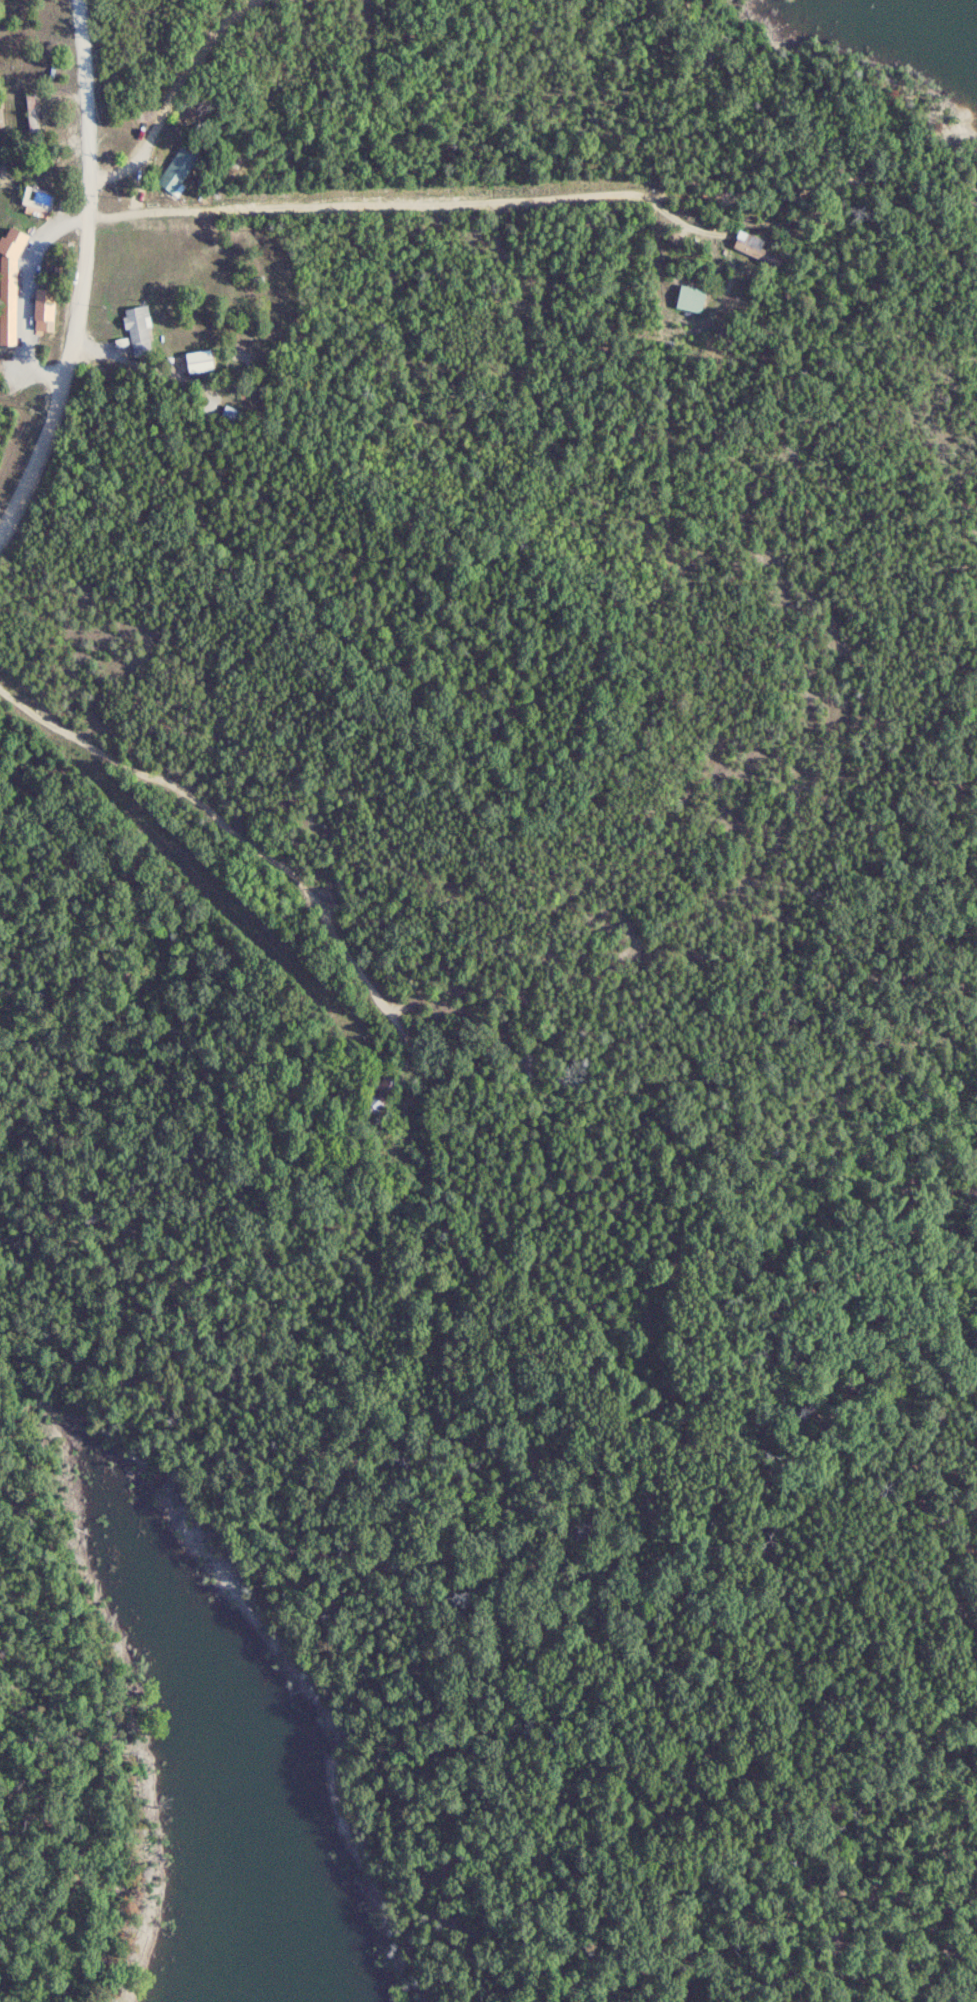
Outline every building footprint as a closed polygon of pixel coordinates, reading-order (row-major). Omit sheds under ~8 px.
[(36,130),(35,97),(27,97),(28,130),(36,130)] [(198,155),(179,145),(159,184),(179,195),(184,184),(198,155)] [(19,259),(30,234),(11,226),(6,236),(1,236),(0,238),(0,251),(3,252),(1,258),(0,316),(0,345),(17,345),(19,259)] [(697,311),(701,289),(675,284),(671,307),(697,311)] [(35,330),(55,331),(56,289),(36,288),(35,330)] [(124,309),(132,355),(154,352),(146,305),(124,309)] [(188,372),(213,367),(210,348),(184,352),(188,372)] [(236,408),(223,403),(220,415),(232,419),(236,408)]
